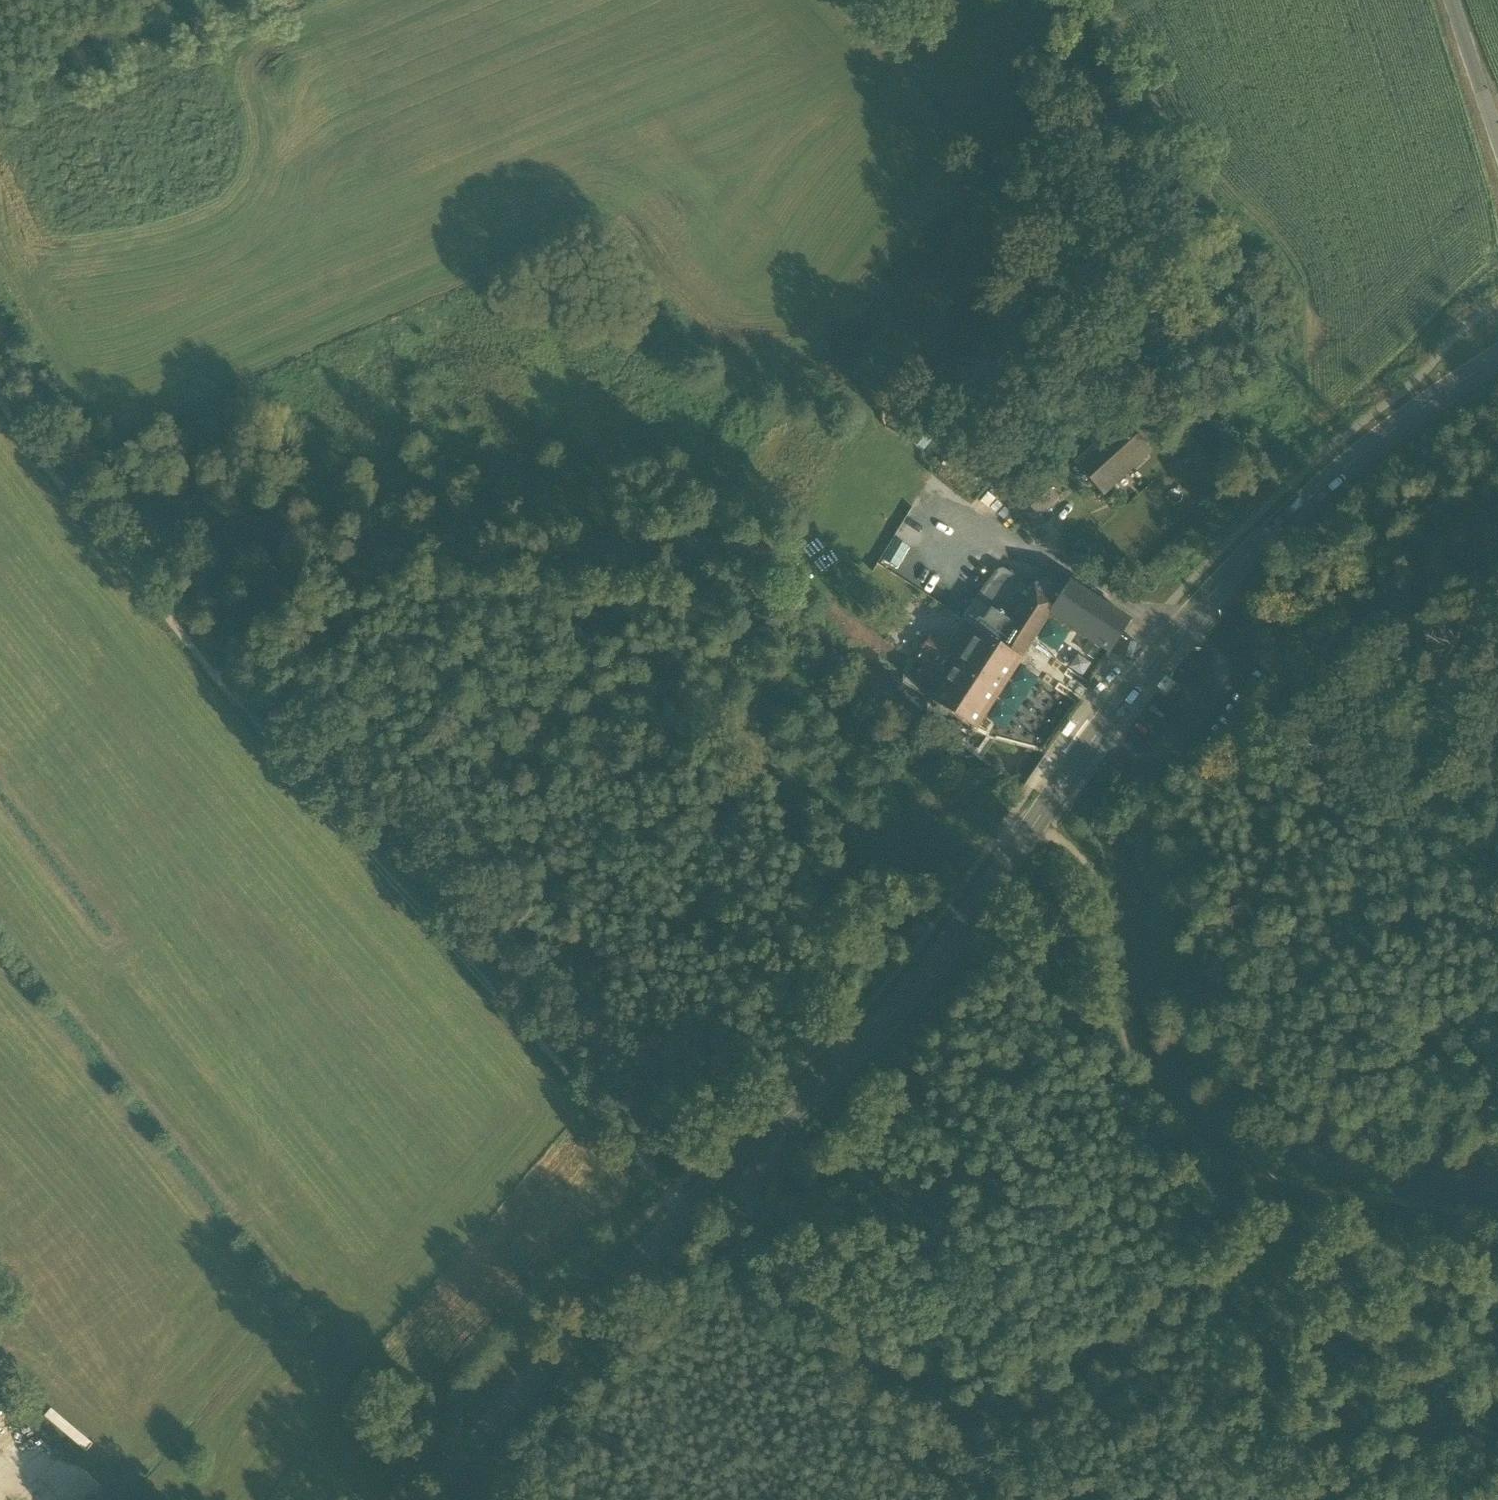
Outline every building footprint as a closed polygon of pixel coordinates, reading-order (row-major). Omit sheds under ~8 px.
[(1076,468),(1102,496),(1150,453),(1124,424),(1076,468)] [(1021,498),(1039,518),(1058,500),(1041,480),(1021,498)] [(1032,590),(1018,612),(1002,603),(1015,582),(1016,577),(1015,577),(1004,570),(1000,569),(996,571),(976,601),(990,611),(979,631),(963,621),(949,641),(965,651),(932,702),(931,705),(973,731),(1018,661),(1046,618),(1067,584),(1046,570),(1043,568),(1039,570),(1031,583),(1030,584),(1032,590)] [(1030,584),(1031,583),(1018,574),(1016,577),(1015,582),(1002,603),(1018,612),(1032,590),(1030,584)] [(1046,618),(1109,656),(1131,623),(1068,582),(1067,584),(1046,618)] [(976,601),(963,621),(979,631),(990,611),(976,601)] [(916,658),(924,664),(939,674),(952,654),(929,638),(916,658)] [(928,690),(939,674),(924,664),(913,679),(928,690)] [(1004,728),(1036,682),(1023,674),(992,719),(1004,728)] [(975,752),(976,750),(931,718),(931,705),(932,702),(928,699),(927,720),(960,744),(970,751),(970,753),(990,768),(998,775),(1000,774),(1001,774),(1005,769),(997,763),(994,766),(975,752)]
